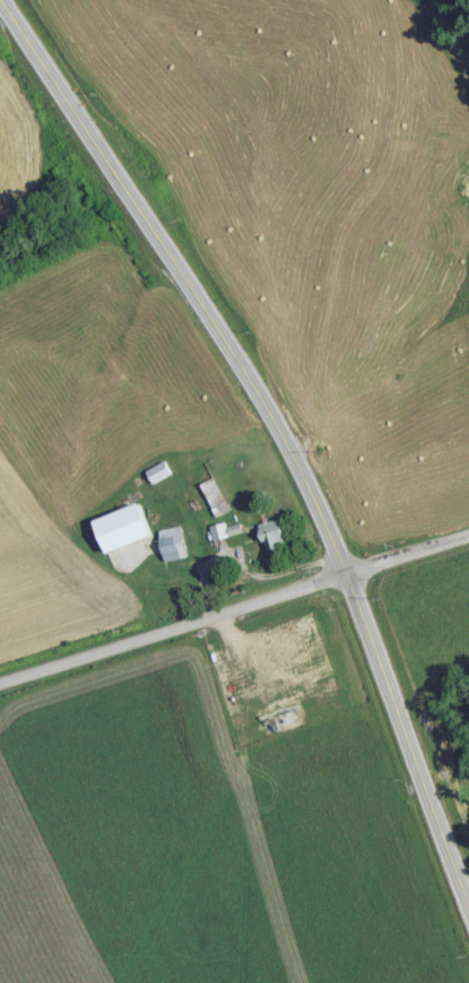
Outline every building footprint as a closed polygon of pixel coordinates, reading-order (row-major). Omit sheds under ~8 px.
[(221,539),(222,545),(228,544),(226,531),(213,533),(214,540),(221,539)] [(165,557),(188,551),(182,532),(160,538),(165,557)]
